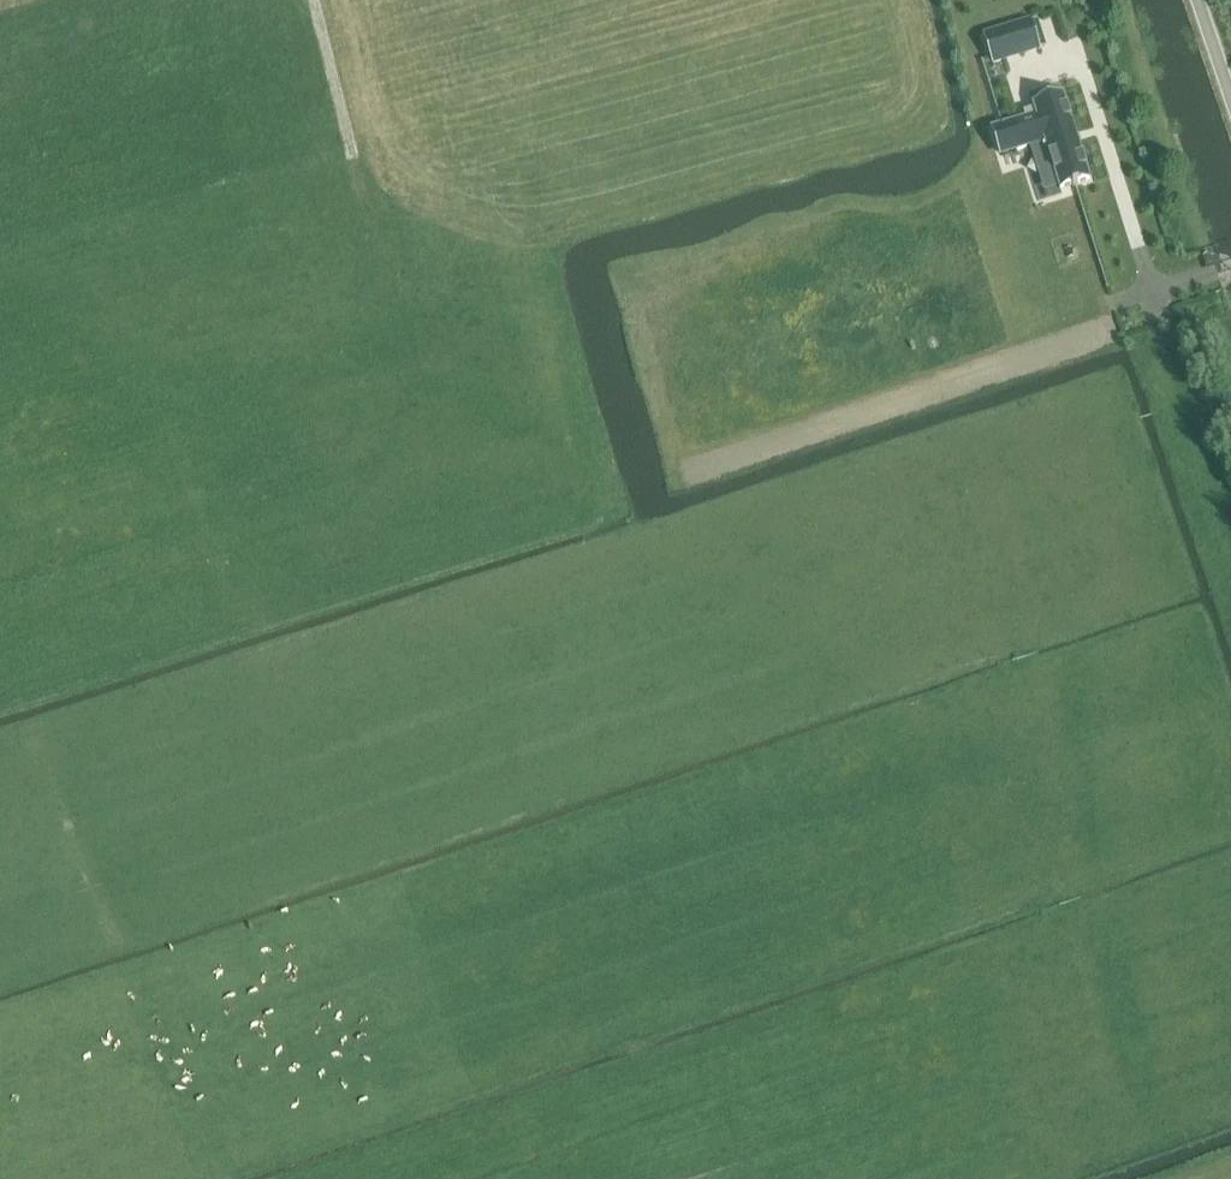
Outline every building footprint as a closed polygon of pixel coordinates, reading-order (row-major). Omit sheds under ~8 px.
[(1007,60),(998,33),(985,37),(994,65),(1007,60)] [(1037,116),(993,129),(1002,157),(1046,143),(1061,190),(1073,186),(1073,188),(1079,187),(1078,184),(1090,181),(1064,98),(1034,107),(1037,116)]
